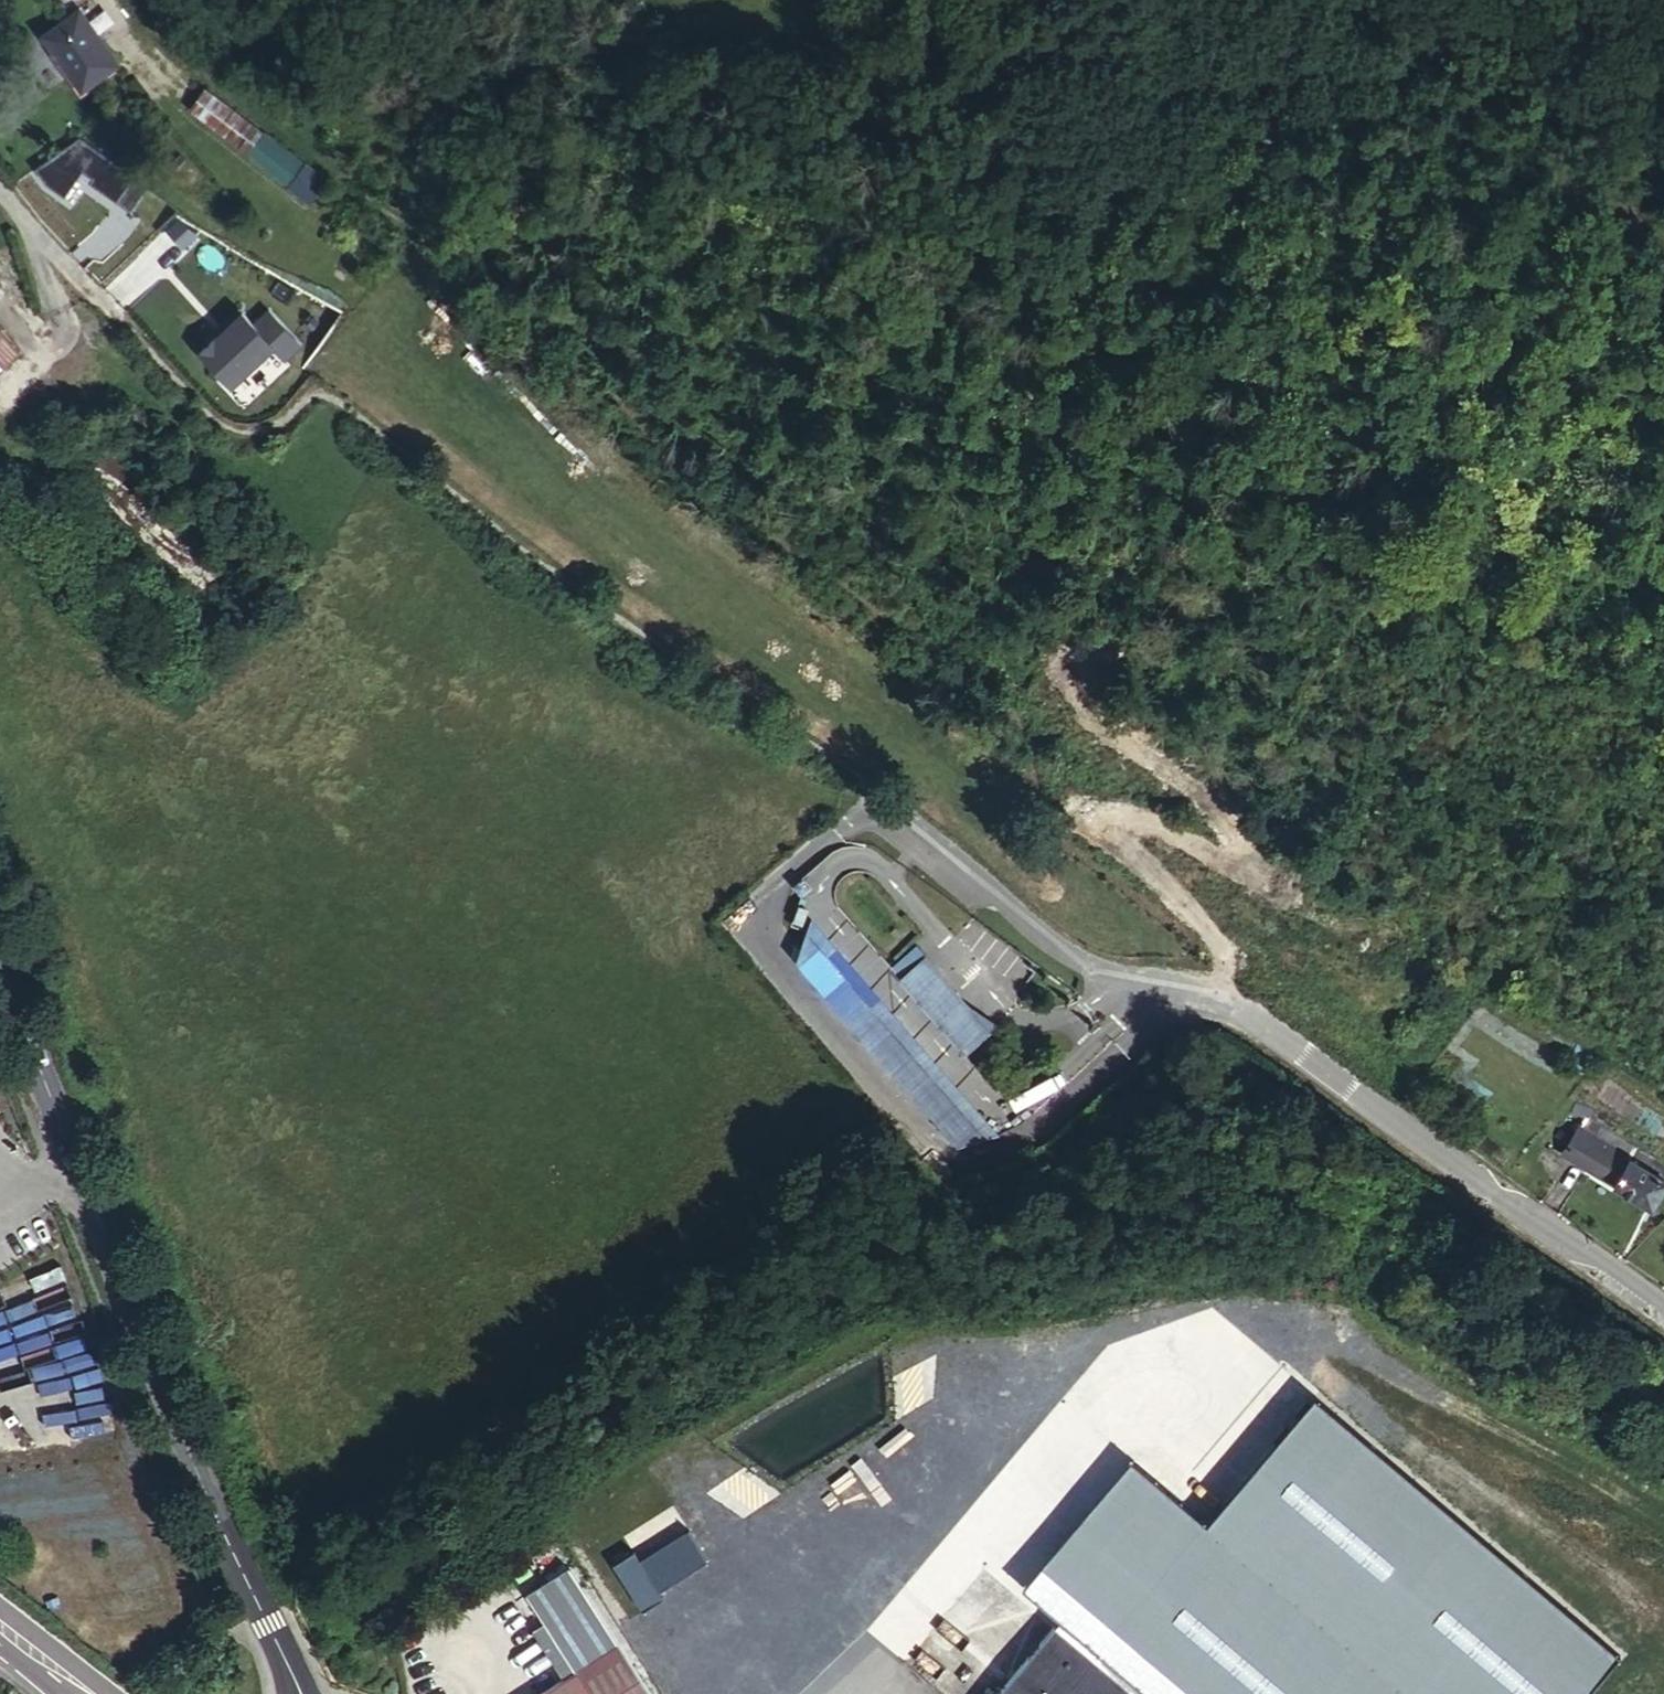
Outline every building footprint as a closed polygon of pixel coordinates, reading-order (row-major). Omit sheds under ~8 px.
[(116,66),(78,13),(43,38),(82,91),(116,66)] [(203,89),(188,110),(332,221),(347,200),(203,89)] [(79,171),(129,207),(145,185),(71,131),(40,175),(64,192),(79,171)] [(273,347),(283,359),(301,344),(258,295),(197,349),(230,385),(273,347)] [(0,337),(0,360),(11,350),(9,347),(0,337)] [(242,575),(181,519),(95,440),(61,477),(143,553),(207,613),(242,575)] [(864,928),(835,953),(963,1104),(992,1078),(964,1045),(907,978),(864,928)] [(928,960),(907,978),(964,1045),(981,1030),(970,1010),(928,960)] [(1563,1156),(1612,1185),(1629,1156),(1580,1127),(1563,1156)] [(1651,1208),(1663,1188),(1663,1176),(1629,1156),(1612,1185),(1651,1208)] [(1319,1397),(1210,1525),(1134,1461),(1027,1587),(1062,1617),(1153,1693),(1584,1693),(1620,1652),(1319,1397)] [(636,1552),(617,1564),(644,1610),(664,1599),(660,1591),(709,1561),(690,1530),(641,1560),(636,1552)] [(531,1597),(578,1671),(623,1648),(575,1573),(531,1597)] [(1062,1617),(996,1693),(1153,1693),(1062,1617)] [(623,1648),(578,1671),(593,1693),(652,1693),(623,1648)] [(538,1693),(593,1693),(578,1671),(538,1693)]
